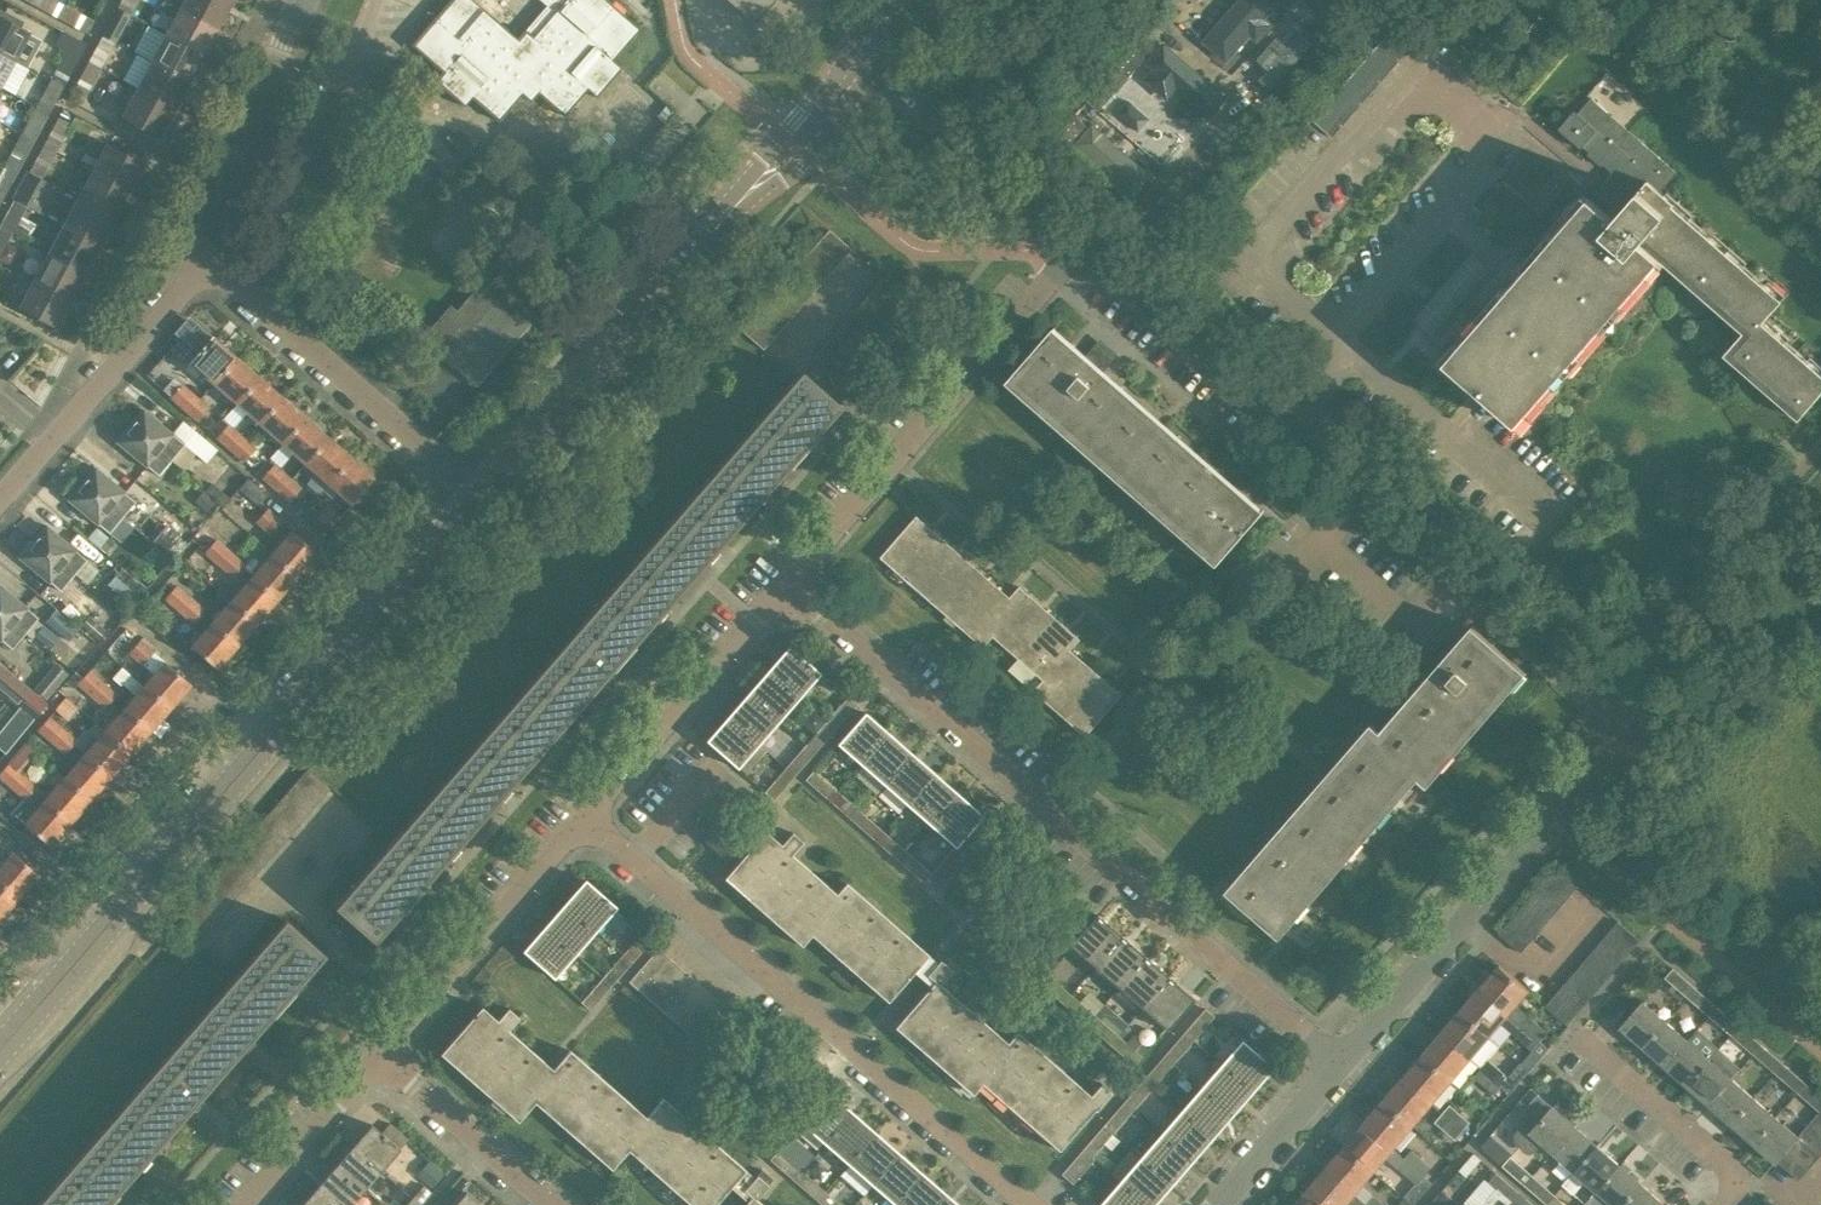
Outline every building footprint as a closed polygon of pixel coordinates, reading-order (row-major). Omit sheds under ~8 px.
[(66,6),(54,0),(34,0),(32,3),(60,18),(66,6)] [(137,0),(120,0),(116,7),(129,14),(137,0)] [(231,0),(185,0),(181,7),(218,27),(232,0),(231,0)] [(473,0),(450,0),(420,34),(411,45),(427,58),(441,71),(438,76),(434,80),(447,92),(464,106),(471,98),(498,122),(504,115),(521,95),(529,103),(537,94),(564,117),(586,91),(595,99),(621,69),(612,61),(614,58),(639,30),(604,0),(540,0),(547,6),(525,31),(524,30),(517,39),(473,0)] [(753,22),(773,0),(728,0),(753,22)] [(1272,0),(1237,0),(1203,38),(1226,57),(1249,31),(1256,37),(1270,21),(1263,15),(1274,2),(1272,0)] [(1318,14),(1302,0),(1298,0),(1290,8),(1308,24),(1316,16),(1318,14)] [(94,21),(66,6),(60,18),(87,33),(94,21)] [(115,41),(129,14),(116,7),(102,34),(115,41)] [(218,27),(181,7),(166,35),(203,54),(218,27)] [(1410,11),(1401,22),(1421,39),(1430,28),(1410,11)] [(15,60),(30,32),(0,16),(0,52),(15,60)] [(1307,26),(1321,39),(1330,28),(1316,16),(1308,24),(1307,26)] [(1411,50),(1421,39),(1401,22),(1391,33),(1411,50)] [(1272,88),(1312,42),(1300,31),(1287,45),(1277,36),(1260,55),(1270,65),(1259,77),(1272,88)] [(69,55),(55,80),(68,87),(83,60),(79,58),(86,45),(62,32),(54,47),(69,55)] [(1148,33),(1135,48),(1146,58),(1159,42),(1148,33)] [(1401,61),(1411,50),(1391,33),(1381,44),(1401,61)] [(100,68),(115,41),(102,34),(87,61),(100,68)] [(203,54),(166,35),(152,62),(189,81),(203,54)] [(1224,93),(1162,39),(1159,42),(1146,58),(1145,59),(1152,65),(1143,75),(1168,96),(1177,86),(1207,113),(1224,93)] [(1392,72),(1401,61),(1381,44),(1372,55),(1392,72)] [(1146,58),(1135,48),(1118,67),(1129,77),(1145,59),(1146,58)] [(1,86),(15,60),(0,52),(0,86),(1,86)] [(1382,83),(1392,72),(1372,55),(1362,66),(1382,83)] [(85,96),(100,68),(87,61),(72,89),(85,96)] [(189,81),(152,62),(137,88),(174,108),(189,81)] [(1362,66),(1353,77),(1373,94),(1382,83),(1362,66)] [(1117,90),(1129,77),(1118,67),(1106,81),(1117,90)] [(1363,105),(1373,94),(1353,77),(1343,88),(1363,105)] [(41,108),(53,114),(68,87),(55,80),(41,108)] [(1117,90),(1106,81),(1089,100),(1100,109),(1117,90)] [(160,135),(174,108),(137,88),(123,116),(160,135)] [(1354,116),(1363,105),(1343,88),(1334,99),(1354,116)] [(413,104),(398,90),(390,100),(405,113),(413,104)] [(1127,95),(1116,108),(1140,129),(1151,116),(1127,95)] [(1560,128),(1603,165),(1604,163),(1613,171),(1591,197),(1589,196),(1587,198),(1588,199),(1533,263),(1516,249),(1510,255),(1432,346),(1447,360),(1447,361),(1518,423),(1521,420),(1519,419),(1658,260),(1659,261),(1666,253),(1754,330),(1735,352),(1802,410),(1801,411),(1803,413),(1820,393),(1820,372),(1764,322),(1784,300),(1780,297),(1779,298),(1673,206),(1675,203),(1661,191),(1677,172),(1591,97),(1578,112),(1576,110),(1560,128)] [(1344,127),(1354,116),(1334,99),(1324,110),(1344,127)] [(673,112),(665,105),(656,116),(663,123),(673,112)] [(26,135),(39,141),(53,114),(41,108),(26,135)] [(1335,138),(1344,127),(1324,110),(1315,121),(1335,138)] [(42,147),(54,154),(71,123),(58,116),(42,147)] [(1087,125),(1076,116),(1059,135),(1070,145),(1087,125)] [(1147,174),(1092,127),(1076,146),(1132,193),(1147,174)] [(11,162),(24,169),(39,141),(26,135),(11,162)] [(108,143),(93,171),(131,191),(145,164),(108,143)] [(54,154),(42,147),(29,171),(41,178),(54,154)] [(623,168),(630,160),(619,151),(613,159),(623,168)] [(9,196),(24,169),(11,162),(0,183),(0,191),(9,196)] [(23,182),(14,198),(27,205),(33,208),(42,192),(47,181),(41,178),(29,171),(23,182)] [(131,191),(93,171),(78,198),(116,219),(131,191)] [(9,196),(0,191),(0,213),(9,196)] [(27,205),(14,198),(0,224),(0,225),(12,232),(26,239),(34,224),(21,217),(27,205)] [(116,219),(78,198),(64,225),(101,246),(116,219)] [(0,225),(0,255),(12,232),(0,225)] [(101,246),(64,225),(49,252),(87,272),(101,246)] [(828,231),(818,242),(840,261),(849,250),(828,231)] [(830,272),(840,261),(818,242),(809,253),(830,272)] [(87,272),(49,252),(35,279),(73,299),(87,272)] [(820,283),(830,272),(809,253),(799,264),(820,283)] [(547,301),(500,260),(483,280),(457,310),(451,305),(426,334),(450,355),(446,360),(475,385),(547,301)] [(811,294),(820,283),(799,264),(789,275),(811,294)] [(58,327),(73,299),(35,279),(20,307),(58,327)] [(772,338),(782,327),(760,308),(751,319),(772,338)] [(866,342),(876,331),(853,312),(844,323),(866,342)] [(763,349),(772,338),(751,319),(741,330),(763,349)] [(856,353),(866,342),(844,323),(834,334),(856,353)] [(1086,356),(1054,328),(1007,382),(1197,548),(1216,564),(1263,510),(1104,371),(1119,354),(1117,353),(1112,358),(1096,344),(1086,356)] [(846,364),(856,353),(834,334),(824,345),(846,364)] [(179,336),(169,348),(177,355),(187,344),(179,336)] [(189,363),(212,383),(235,357),(212,337),(189,363)] [(837,375),(846,364),(824,345),(815,356),(837,375)] [(235,403),(258,377),(235,357),(212,383),(235,403)] [(788,386),(334,906),(374,941),(389,924),(397,915),(402,919),(406,915),(410,910),(405,905),(448,856),(453,860),(457,856),(461,851),(456,847),(499,797),(504,801),(508,797),(513,792),(508,788),(552,736),(557,740),(561,736),(565,731),(560,727),(604,677),(609,682),(613,677),(617,672),(612,668),(655,618),(660,623),(664,618),(668,613),(663,609),(707,558),(712,563),(716,558),(720,553),(715,549),(758,500),(763,504),(767,500),(772,495),(767,490),(810,441),(815,445),(819,440),(823,436),(818,431),(839,406),(800,372),(795,378),(788,386)] [(258,423),(281,397),(258,377),(235,403),(258,423)] [(181,384),(169,398),(185,411),(190,404),(188,402),(195,395),(181,384)] [(190,404),(185,411),(197,421),(209,407),(195,395),(188,402),(190,404)] [(281,443),(304,417),(281,397),(258,423),(281,443)] [(182,422),(172,434),(142,409),(129,425),(170,459),(184,443),(207,462),(216,450),(182,422)] [(304,463),(327,437),(304,417),(281,443),(304,463)] [(227,424),(215,438),(230,451),(236,444),(234,442),(240,435),(227,424)] [(162,470),(170,460),(129,425),(116,441),(146,466),(151,460),(162,470)] [(255,447),(240,435),(234,442),(236,444),(230,451),(243,461),(255,447)] [(327,483),(350,458),(327,437),(304,463),(327,483)] [(374,479),(350,458),(327,483),(351,504),(374,479)] [(273,463),(261,477),(276,491),(282,484),(280,482),(286,475),(273,463)] [(94,467),(81,483),(122,518),(130,508),(129,507),(135,501),(94,467)] [(282,484),(276,491),(288,502),(301,488),(286,475),(280,482),(282,484)] [(212,481),(206,488),(223,503),(229,496),(212,481)] [(113,528),(122,518),(81,483),(68,499),(108,533),(113,527),(113,528)] [(195,500),(206,510),(216,499),(205,488),(195,500)] [(342,515),(327,503),(316,517),(330,529),(342,515)] [(268,533),(280,520),(267,508),(255,520),(268,533)] [(914,516),(878,557),(903,579),(939,537),(914,516)] [(95,523),(85,534),(104,550),(113,539),(95,523)] [(39,533),(32,541),(53,558),(74,576),(84,584),(97,568),(86,559),(81,555),(61,538),(45,525),(39,533)] [(166,526),(153,542),(164,551),(177,535),(166,526)] [(291,530),(271,553),(298,576),(318,553),(291,530)] [(939,537),(903,579),(928,601),(965,559),(939,537)] [(223,557),(229,550),(216,538),(204,552),(219,566),(225,559),(223,557)] [(74,576),(32,541),(19,557),(49,582),(60,591),(64,585),(65,586),(74,576)] [(225,559),(219,566),(232,577),(241,567),(244,563),(229,550),(223,557),(225,559)] [(298,576),(271,553),(251,576),(278,599),(298,576)] [(965,559),(928,601),(954,623),(990,582),(965,559)] [(232,577),(243,586),(231,600),(257,623),(278,599),(251,576),(241,567),(232,577)] [(107,585),(131,605),(145,588),(121,568),(107,585)] [(1291,597),(1314,617),(1330,598),(1307,578),(1291,597)] [(991,635),(990,634),(1026,593),(1017,586),(1008,597),(990,582),(954,623),(981,647),(991,635)] [(25,633),(38,618),(27,609),(27,608),(0,585),(0,613),(25,633)] [(183,603),(189,597),(176,586),(164,599),(179,612),(185,605),(183,603)] [(990,634),(991,635),(1016,657),(1052,616),(1026,593),(990,634)] [(128,603),(120,596),(113,605),(121,612),(128,603)] [(203,609),(189,597),(183,603),(185,605),(179,612),(191,623),(203,609)] [(257,623),(231,600),(211,623),(237,646),(257,623)] [(55,610),(45,622),(68,641),(78,629),(55,610)] [(25,634),(0,613),(0,640),(12,649),(16,644),(25,634)] [(1052,616),(1016,657),(1041,678),(1067,648),(1069,650),(1078,639),(1052,616)] [(88,617),(81,626),(97,640),(105,630),(88,617)] [(217,669),(237,646),(211,623),(190,646),(217,669)] [(1277,934),(1280,936),(1419,776),(1428,784),(1526,671),(1524,669),(1473,624),(1445,656),(1428,641),(1427,643),(1433,648),(1419,665),(1429,674),(1380,729),(1372,722),(1227,889),(1277,934)] [(58,638),(43,626),(34,636),(49,648),(58,638)] [(143,664),(153,652),(140,640),(128,653),(141,666),(143,664)] [(820,673),(788,645),(767,669),(799,697),(820,673)] [(1093,671),(1069,650),(1067,648),(1041,678),(1032,690),(1058,712),(1093,671)] [(0,661),(0,689),(19,706),(0,729),(0,749),(3,752),(36,714),(47,702),(21,680),(0,661)] [(191,685),(165,662),(145,684),(171,707),(191,685)] [(68,674),(55,663),(33,689),(46,700),(68,674)] [(122,684),(135,696),(125,707),(151,730),(171,707),(145,684),(143,687),(121,667),(112,678),(121,686),(122,684)] [(799,697),(767,669),(747,693),(779,720),(799,697)] [(97,689),(103,682),(89,670),(77,685),(92,698),(99,691),(97,689)] [(1119,693),(1093,671),(1058,712),(1083,735),(1119,693)] [(117,694),(103,682),(97,689),(99,691),(92,698),(104,709),(117,694)] [(779,720),(747,693),(726,716),(758,744),(779,720)] [(78,708),(65,697),(55,710),(67,720),(78,708)] [(840,705),(827,721),(835,728),(849,713),(840,705)] [(151,730),(125,707),(105,731),(131,753),(151,730)] [(837,744),(860,765),(888,734),(864,713),(837,744)] [(706,740),(737,768),(758,744),(726,716),(706,740)] [(56,735),(62,728),(49,717),(37,731),(52,744),(58,737),(56,735)] [(815,752),(835,728),(827,721),(806,744),(815,752)] [(84,754),(110,777),(131,753),(105,731),(95,722),(86,732),(96,741),(84,754)] [(76,741),(62,728),(56,735),(58,737),(52,744),(64,755),(76,741)] [(884,786),(911,754),(888,734),(860,765),(884,786)] [(799,753),(786,768),(794,775),(807,761),(799,753)] [(65,776),(91,799),(110,777),(84,754),(65,776)] [(907,806),(935,774),(911,754),(884,786),(907,806)] [(22,774),(9,762),(0,772),(0,780),(12,790),(19,782),(17,780),(22,774)] [(308,768),(298,779),(321,799),(330,788),(308,768)] [(773,799),(794,775),(786,768),(765,792),(773,799)] [(19,782),(12,790),(23,800),(24,801),(33,790),(37,786),(22,774),(17,780),(19,782)] [(930,826),(958,795),(935,774),(907,806),(930,826)] [(44,800),(70,822),(91,799),(65,776),(44,800)] [(822,778),(814,787),(830,801),(838,792),(822,778)] [(298,779),(289,790),(311,810),(321,799),(298,779)] [(50,846),(70,822),(44,800),(33,790),(24,801),(23,800),(11,813),(50,846)] [(289,790),(279,801),(301,821),(311,810),(289,790)] [(838,792),(830,801),(845,814),(853,805),(838,792)] [(944,811),(930,826),(942,837),(954,847),(955,848),(957,845),(962,839),(967,834),(972,829),(976,823),(981,818),(982,816),(970,805),(958,795),(944,811)] [(279,801),(269,812),(292,832),(301,821),(279,801)] [(269,812),(260,823),(282,843),(292,832),(269,812)] [(992,827),(981,818),(976,823),(987,832),(992,827)] [(869,819),(861,828),(876,841),(884,832),(869,819)] [(260,823),(250,834),(272,854),(282,843),(260,823)] [(987,832),(976,823),(972,829),(982,838),(987,832)] [(727,859),(738,847),(718,829),(707,840),(727,859)] [(982,838),(972,829),(967,834),(978,843),(982,838)] [(884,832),(876,841),(891,854),(899,845),(884,832)] [(803,843),(792,833),(781,845),(792,855),(803,843)] [(250,834),(240,845),(263,865),(272,854),(250,834)] [(967,834),(962,839),(973,849),(978,843),(967,834)] [(724,877),(750,900),(787,858),(761,835),(724,877)] [(962,839),(957,845),(968,854),(973,849),(962,839)] [(240,845),(231,856),(253,876),(263,865),(240,845)] [(954,847),(952,850),(963,860),(968,854),(957,845),(955,848),(954,847)] [(963,860),(952,850),(947,855),(959,865),(963,860)] [(0,864),(0,882),(17,897),(37,874),(11,851),(0,864)] [(959,865),(947,855),(942,861),(954,871),(959,865)] [(231,856),(221,867),(244,887),(253,876),(231,856)] [(776,923),(813,881),(787,858),(750,900),(776,923)] [(928,877),(931,873),(924,866),(916,860),(912,864),(908,869),(923,882),(928,877)] [(954,871),(942,861),(938,866),(949,876),(954,871)] [(938,866),(933,871),(944,881),(949,876),(938,866)] [(221,867),(211,878),(234,898),(244,887),(221,867)] [(1555,867),(1545,878),(1568,898),(1577,886),(1555,867)] [(931,873),(928,877),(940,887),(944,881),(933,871),(931,873)] [(928,877),(923,882),(935,892),(940,887),(928,877)] [(211,878),(202,889),(224,909),(234,898),(211,878)] [(1536,889),(1558,908),(1568,898),(1545,878),(1536,889)] [(586,880),(564,905),(595,932),(617,907),(586,880)] [(811,935),(838,903),(813,881),(776,923),(802,946),(811,935)] [(0,882),(0,917),(17,897),(0,882)] [(1527,900),(1549,919),(1558,908),(1536,889),(1527,900)] [(838,903),(811,935),(836,957),(874,914),(848,891),(838,903)] [(1517,910),(1540,930),(1549,919),(1527,900),(1517,910)] [(595,932),(564,905),(544,928),(575,955),(595,932)] [(1508,921),(1531,940),(1540,930),(1517,910),(1508,921)] [(862,980),(899,937),(874,914),(836,957),(862,980)] [(1070,948),(1094,968),(1122,937),(1097,916),(1070,948)] [(143,1161),(196,1101),(247,1042),(298,984),(324,954),(285,919),(36,1204),(105,1204),(143,1161)] [(1521,952),(1531,940),(1508,921),(1498,932),(1521,952)] [(1618,921),(1608,932),(1631,952),(1641,941),(1618,921)] [(555,978),(575,955),(544,928),(524,950),(555,978)] [(642,932),(621,955),(630,963),(651,939),(642,932)] [(1599,942),(1622,962),(1631,952),(1608,932),(1599,942)] [(925,959),(899,937),(862,980),(888,1002),(925,959)] [(1118,988),(1145,957),(1122,937),(1094,968),(1118,988)] [(1591,953),(1613,972),(1622,962),(1599,942),(1591,953)] [(627,983),(639,993),(668,959),(657,949),(627,983)] [(1582,963),(1604,983),(1613,972),(1591,953),(1582,963)] [(610,987),(630,963),(621,955),(601,979),(610,987)] [(1141,1008),(1169,977),(1145,957),(1118,988),(1141,1008)] [(668,959),(639,993),(650,1002),(679,969),(668,959)] [(951,970),(940,960),(927,975),(938,985),(951,970)] [(1573,973),(1596,993),(1604,983),(1582,963),(1573,973)] [(1500,964),(1479,987),(1538,1038),(1540,1039),(1547,1032),(1516,1005),(1529,989),(1500,964)] [(679,969),(650,1002),(661,1012),(690,979),(679,969)] [(1666,978),(1688,997),(1696,988),(1673,969),(1666,978)] [(1564,984),(1587,1003),(1596,993),(1573,973),(1564,984)] [(1040,983),(1064,1004),(1072,995),(1048,974),(1040,983)] [(1193,997),(1169,977),(1141,1008),(1158,1023),(1165,1029),(1193,997)] [(589,1010),(610,987),(601,979),(580,1003),(589,1010)] [(690,979),(661,1012),(672,1022),(701,988),(690,979)] [(1555,994),(1578,1014),(1587,1003),(1564,984),(1555,994)] [(894,1027),(921,1051),(956,1009),(930,986),(894,1027)] [(1538,1038),(1479,987),(1460,1010),(1490,1035),(1502,1021),(1531,1046),(1538,1038)] [(701,988),(672,1022),(683,1031),(712,998),(701,988)] [(1696,988),(1688,997),(1710,1016),(1718,1007),(1696,988)] [(1568,1025),(1578,1014),(1555,994),(1545,1005),(1568,1025)] [(1095,1015),(1072,995),(1064,1004),(1087,1024),(1095,1015)] [(712,998),(683,1031),(694,1041),(723,1007),(712,998)] [(1621,1029),(1644,1048),(1666,1022),(1644,1002),(1621,1029)] [(735,1017),(723,1007),(694,1041),(705,1051),(735,1017)] [(1718,1007),(1710,1016),(1732,1035),(1740,1026),(1718,1007)] [(517,1018),(507,1009),(505,1011),(498,1019),(496,1021),(506,1030),(508,1028),(517,1018)] [(956,1009),(921,1051),(946,1073),(982,1031),(956,1009)] [(1205,1009),(1184,1033),(1194,1041),(1214,1017),(1205,1009)] [(1490,1035),(1460,1010),(1441,1032),(1470,1058),(1490,1035)] [(554,1078),(477,1011),(440,1053),(518,1121),(534,1102),(558,1123),(610,1169),(619,1158),(627,1149),(690,1204),(714,1204),(740,1175),(663,1107),(647,1126),(571,1059),(554,1078)] [(1119,1036),(1095,1015),(1087,1024),(1111,1045),(1119,1036)] [(1666,1022),(1644,1048),(1666,1067),(1688,1041),(1666,1022)] [(1740,1026),(1732,1035),(1754,1054),(1761,1045),(1740,1026)] [(1008,1054),(1006,1053),(982,1031),(946,1073),(971,1095),(982,1084),(1008,1054)] [(1470,1058),(1441,1032),(1422,1055),(1451,1080),(1470,1058)] [(1173,1065),(1194,1041),(1184,1033),(1164,1057),(1173,1065)] [(1143,1057),(1119,1036),(1111,1045),(1135,1066),(1143,1057)] [(1540,1039),(1538,1038),(1531,1046),(1534,1049),(1522,1063),(1529,1069),(1549,1047),(1540,1039)] [(1241,1039),(1220,1064),(1251,1091),(1272,1066),(1241,1039)] [(1008,1054),(982,1084),(1006,1106),(1042,1064),(1016,1041),(1006,1053),(1008,1054)] [(1688,1041),(1666,1067),(1687,1086),(1710,1060),(1688,1041)] [(1761,1045),(1754,1054),(1776,1073),(1784,1064),(1761,1045)] [(1710,1060),(1687,1086),(1709,1106),(1710,1104),(1732,1079),(1742,1068),(1719,1049),(1710,1060)] [(1451,1080),(1422,1055),(1402,1077),(1432,1103),(1451,1080)] [(1153,1088),(1173,1065),(1164,1057),(1143,1080),(1153,1088)] [(1521,1062),(1509,1076),(1489,1059),(1482,1067),(1502,1085),(1510,1092),(1530,1070),(1521,1062)] [(1031,1128),(1067,1086),(1042,1064),(1006,1106),(1031,1128)] [(1251,1091),(1220,1064),(1199,1088),(1230,1114),(1251,1091)] [(1784,1064),(1776,1073),(1798,1092),(1805,1083),(1784,1064)] [(1493,1094),(1502,1085),(1482,1067),(1473,1077),(1493,1094)] [(1432,1103),(1402,1077),(1383,1100),(1412,1125),(1432,1103)] [(1732,1123),(1754,1099),(1732,1079),(1710,1104),(1732,1123)] [(1132,1112),(1153,1088),(1143,1080),(1123,1104),(1132,1112)] [(1085,1101),(1067,1086),(1031,1128),(1058,1151),(1111,1092),(1100,1083),(1085,1101)] [(1820,1112),(1820,1110),(1820,1097),(1805,1083),(1798,1092),(1820,1112)] [(1179,1111),(1210,1138),(1230,1114),(1199,1088),(1179,1111)] [(801,1123),(826,1145),(853,1113),(828,1091),(801,1123)] [(1755,1098),(1754,1099),(1732,1123),(1755,1142),(1777,1117),(1755,1098)] [(1412,1125),(1383,1100),(1364,1123),(1393,1148),(1412,1125)] [(1450,1105),(1443,1112),(1463,1130),(1470,1123),(1450,1105)] [(1538,1124),(1531,1118),(1518,1132),(1519,1139),(1528,1148),(1536,1147),(1541,1141),(1553,1152),(1575,1126),(1574,1125),(1577,1122),(1577,1118),(1571,1112),(1566,1112),(1563,1115),(1553,1106),(1538,1124)] [(1159,1135),(1190,1161),(1210,1138),(1179,1111),(1159,1135)] [(1114,1112),(1102,1126),(1111,1134),(1123,1120),(1114,1112)] [(1455,1139),(1463,1130),(1443,1112),(1435,1121),(1455,1139)] [(849,1165),(876,1133),(853,1113),(826,1145),(849,1165)] [(1817,1115),(1807,1127),(1820,1139),(1820,1118),(1817,1115)] [(1787,1150),(1797,1138),(1799,1136),(1777,1117),(1755,1142),(1777,1161),(1787,1150)] [(380,1132),(399,1149),(408,1139),(389,1122),(380,1132)] [(1363,1123),(1344,1146),(1374,1171),(1386,1157),(1397,1167),(1404,1158),(1393,1149),(1393,1148),(1363,1123)] [(380,1132),(371,1124),(352,1146),(380,1171),(399,1149),(380,1132)] [(1102,1126),(1089,1141),(1098,1148),(1102,1144),(1111,1134),(1102,1126)] [(1575,1126),(1553,1152),(1574,1171),(1598,1145),(1575,1126)] [(1807,1127),(1799,1136),(1797,1138),(1819,1157),(1820,1155),(1820,1139),(1807,1127)] [(872,1185),(900,1153),(876,1133),(849,1165),(872,1185)] [(1111,1134),(1102,1144),(1110,1150),(1118,1141),(1111,1134)] [(1139,1158),(1170,1185),(1190,1161),(1159,1135),(1139,1158)] [(1787,1150),(1809,1169),(1819,1157),(1797,1138),(1787,1150)] [(1573,1194),(1585,1180),(1597,1191),(1620,1165),(1598,1145),(1574,1171),(1562,1184),(1573,1194)] [(333,1168),(361,1193),(380,1171),(352,1146),(333,1168)] [(1325,1168),(1354,1194),(1374,1171),(1344,1146),(1325,1168)] [(1411,1150),(1404,1158),(1423,1175),(1431,1167),(1411,1150)] [(1809,1169),(1787,1150),(1777,1161),(1799,1180),(1809,1169)] [(769,1160),(793,1181),(800,1172),(776,1151),(769,1160)] [(1071,1183),(1092,1159),(1082,1151),(1061,1175),(1071,1183)] [(923,1174),(900,1153),(872,1185),(895,1204),(896,1204),(923,1174)] [(1502,1165),(1525,1185),(1533,1175),(1510,1155),(1502,1165)] [(1146,1204),(1152,1204),(1170,1185),(1139,1158),(1118,1181),(1146,1204)] [(1416,1184),(1423,1175),(1404,1158),(1397,1167),(1416,1184)] [(419,1178),(430,1188),(443,1173),(431,1163),(419,1178)] [(1597,1191),(1613,1204),(1623,1204),(1642,1184),(1620,1165),(1597,1191)] [(332,1204),(350,1204),(361,1193),(333,1168),(314,1189),(332,1204)] [(1305,1191),(1322,1204),(1345,1204),(1346,1204),(1347,1204),(1363,1204),(1365,1203),(1354,1194),(1325,1168),(1305,1191)] [(824,1193),(800,1172),(793,1181),(816,1201),(824,1193)] [(1496,1189),(1483,1204),(1508,1204),(1510,1202),(1519,1193),(1496,1172),(1487,1182),(1496,1189)] [(946,1194),(923,1174),(896,1204),(937,1204),(946,1194)] [(1423,1175),(1416,1184),(1411,1190),(1420,1198),(1432,1183),(1423,1175)] [(1533,1175),(1525,1185),(1547,1204),(1555,1194),(1533,1175)] [(755,1176),(743,1190),(753,1200),(766,1186),(755,1176)] [(1118,1181),(1098,1204),(1146,1204),(1118,1181)] [(410,1198),(418,1204),(421,1204),(432,1193),(422,1184),(410,1198)] [(1623,1204),(1662,1204),(1664,1203),(1642,1184),(1623,1204)] [(314,1189),(301,1204),(332,1204),(314,1189)] [(465,1190),(452,1204),(482,1204),(465,1190)] [(1293,1204),(1322,1204),(1305,1191),(1293,1204)] [(824,1193),(816,1201),(821,1204),(838,1204),(824,1193)] [(1519,1193),(1510,1202),(1514,1204),(1533,1204),(1519,1193)] [(946,1194),(937,1204),(959,1204),(946,1194)] [(1365,1203),(1368,1204),(1385,1204),(1372,1194),(1365,1203)] [(1547,1204),(1548,1204),(1567,1204),(1555,1194),(1547,1204)] [(1405,1196),(1398,1204),(1413,1204),(1414,1204),(1405,1196)] [(1443,1196),(1435,1204),(1452,1204),(1443,1196)]
